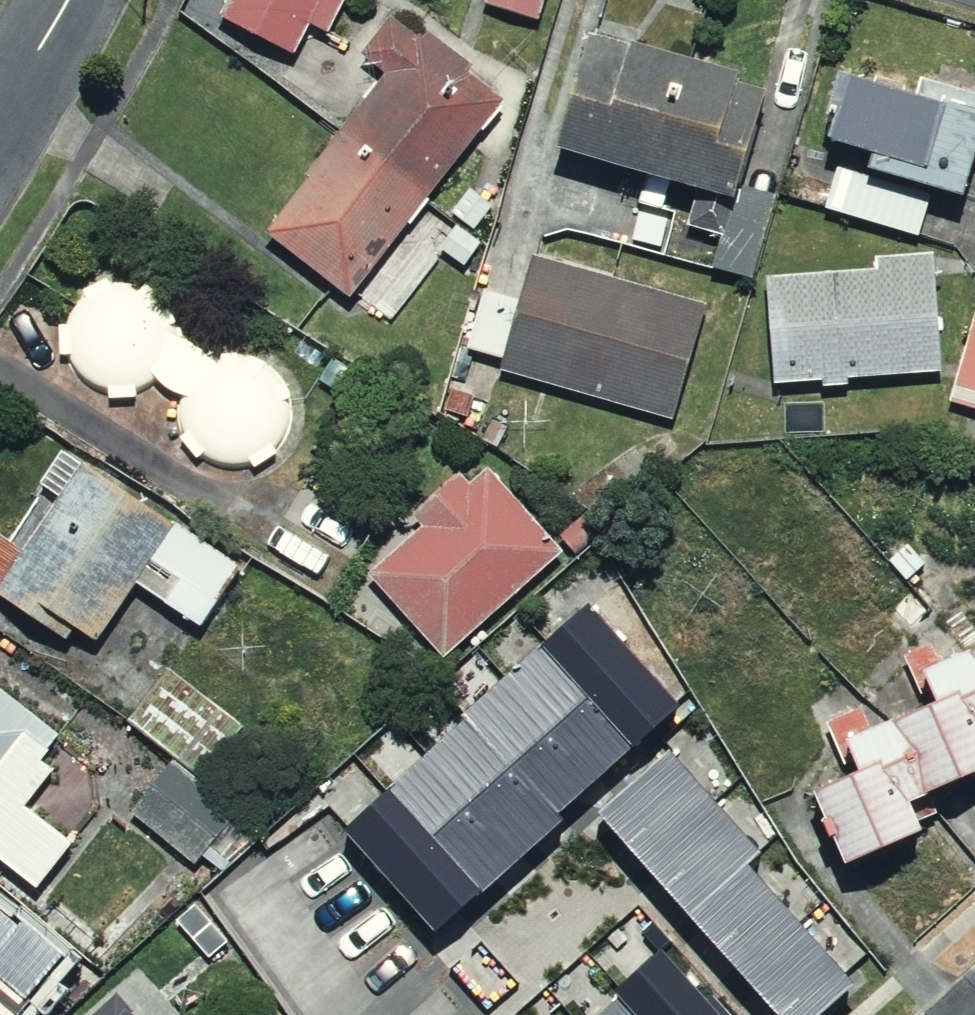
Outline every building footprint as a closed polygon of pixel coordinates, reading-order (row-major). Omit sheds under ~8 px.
[(199,19),(298,71),(336,0),(209,0),(199,19)] [(538,0),(467,0),(466,2),(530,24),(538,0)] [(340,304),(505,104),(406,23),(242,223),(340,304)] [(770,92),(589,36),(554,150),(734,205),(770,92)] [(812,63),(790,142),(845,157),(839,177),(955,210),(974,139),(974,90),(907,70),(902,89),(812,63)] [(693,302),(526,253),(515,289),(475,277),(450,364),(657,425),(693,302)] [(928,259),(752,272),(760,390),(937,377),(928,259)] [(142,383),(176,398),(176,408),(177,417),(180,426),(183,434),(188,442),(194,448),(201,454),(209,459),(218,462),(227,465),(236,466),(245,465),(254,463),(262,460),(270,455),(277,450),(284,443),(289,435),(293,427),(295,418),(297,409),(297,400),(295,391),(292,382),(288,374),(283,367),(277,360),(270,355),(262,350),(253,347),(244,345),(235,345),(226,346),(217,348),(209,352),(170,332),(169,324),(167,316),(163,308),(159,301),(154,295),(147,290),(140,285),(133,282),(125,280),(117,279),(108,279),(100,281),(92,283),(85,287),(78,292),(72,298),(67,304),(64,311),(61,319),(59,327),(58,335),(59,344),(61,352),(64,359),(68,366),(74,373),(80,378),(87,383),(94,387),(102,389),(110,390),(118,390),(127,389),(135,386),(142,383)] [(964,306),(940,403),(974,412),(974,309),(964,306)] [(48,438),(15,490),(40,506),(22,535),(0,522),(0,612),(73,657),(117,587),(200,638),(247,562),(48,438)] [(423,665),(545,551),(457,456),(335,570),(423,665)] [(405,932),(667,691),(579,594),(311,823),(405,932)] [(886,652),(904,699),(816,732),(831,772),(782,790),(812,869),(903,835),(888,798),(974,765),(974,730),(974,727),(974,618),(886,652)] [(111,720),(164,762),(195,788),(245,724),(161,657),(111,720)] [(23,891),(65,834),(19,800),(62,740),(0,695),(0,874),(23,891)] [(570,816),(749,1014),(804,1014),(846,977),(740,849),(750,842),(657,738),(570,816)] [(195,788),(164,762),(119,819),(196,880),(241,824),(195,788)] [(19,911),(0,934),(0,973),(49,1014),(63,1014),(96,976),(19,911)] [(550,1014),(717,1014),(641,932),(550,1014)] [(116,986),(83,1014),(143,1014),(116,986)]
